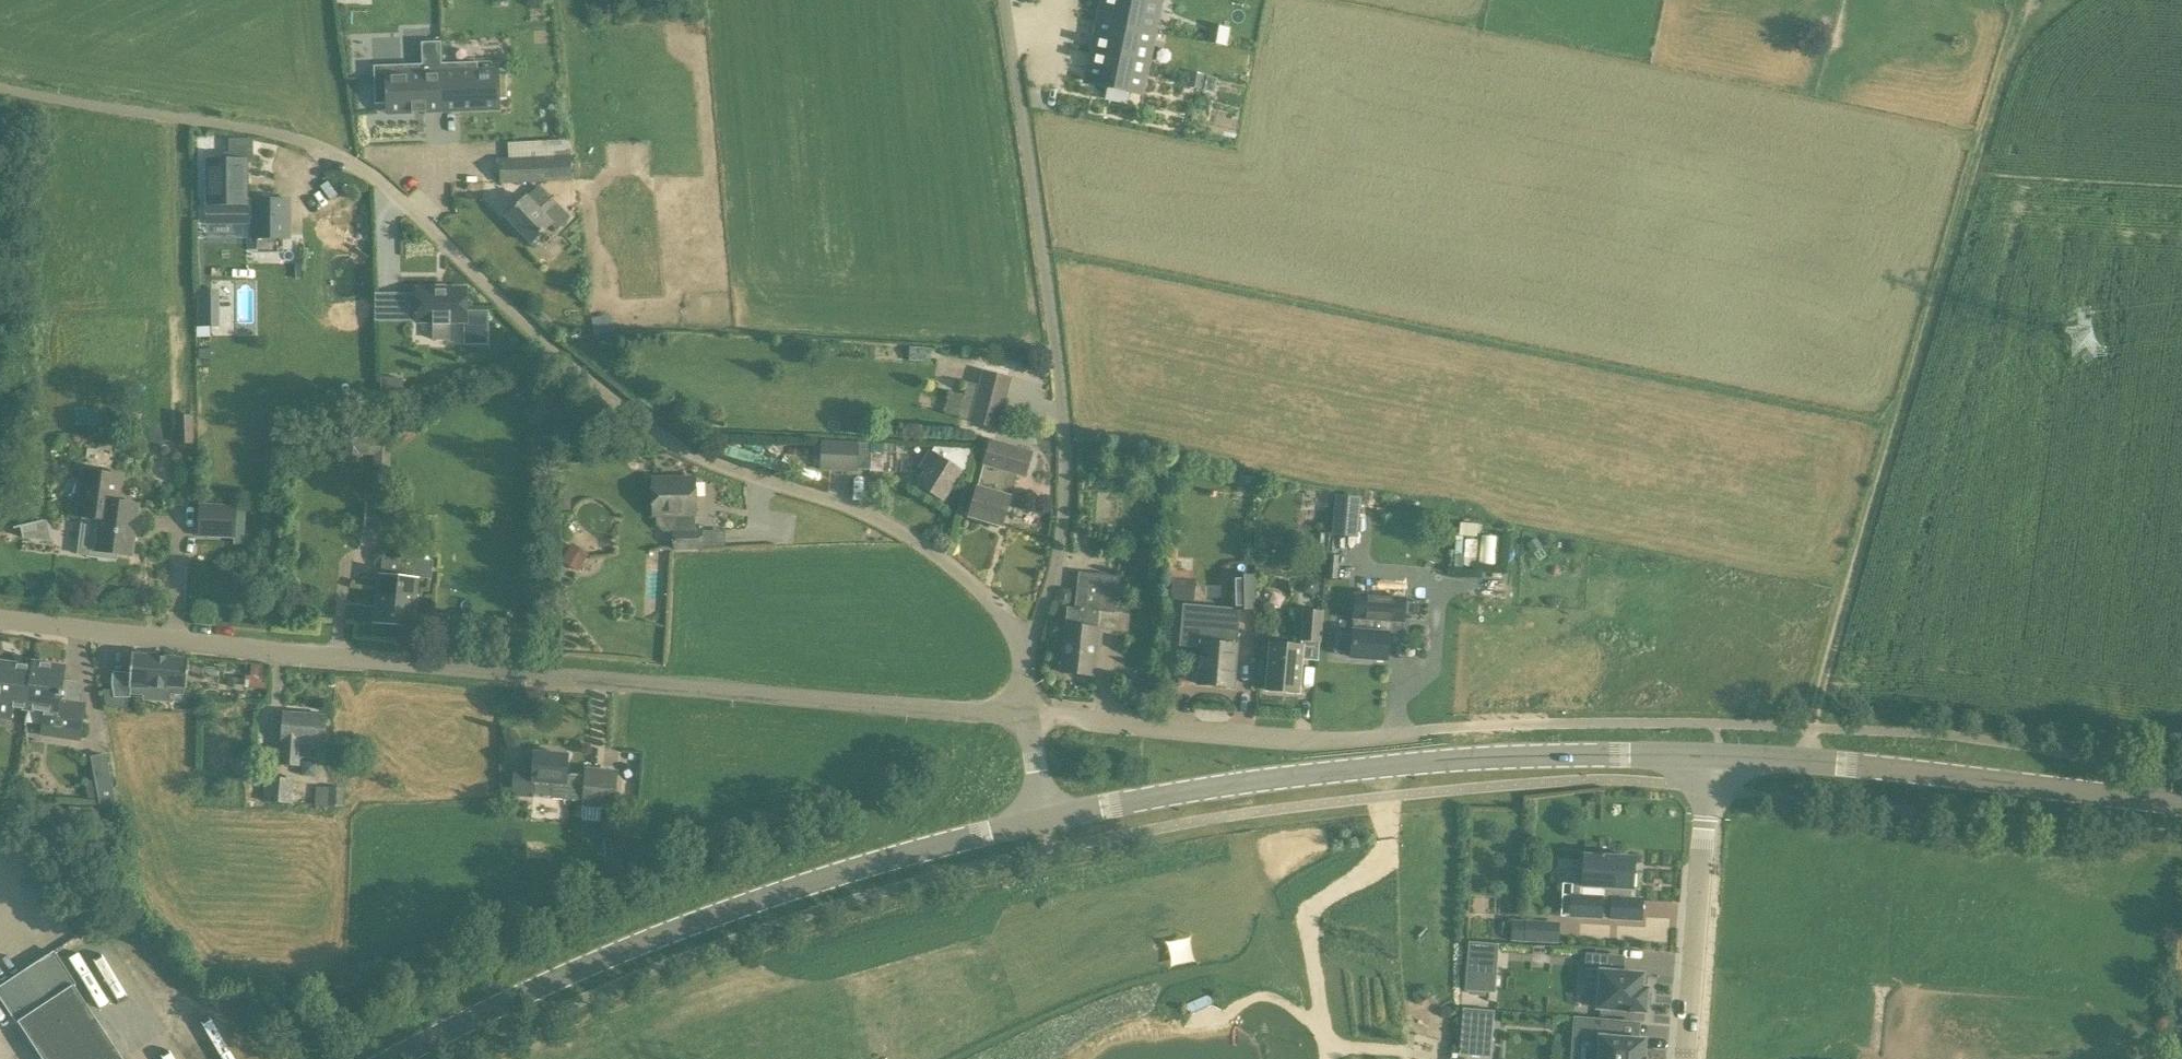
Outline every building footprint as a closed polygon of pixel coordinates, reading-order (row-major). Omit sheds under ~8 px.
[(1102,22),(1149,31),(1156,1),(1149,0),(1106,0),(1102,22)] [(1149,31),(1102,22),(1099,37),(1094,36),(1091,51),(1143,61),(1149,31)] [(425,103),(442,102),(441,64),(440,42),(420,43),(421,65),(400,66),(401,77),(373,78),(374,105),(387,104),(388,112),(425,111),(425,103)] [(1137,92),(1143,61),(1091,51),(1088,65),(1093,66),(1089,82),(1137,92)] [(477,63),(441,64),(442,102),(460,101),(460,109),(498,108),(497,100),(506,99),(505,72),(477,74),(477,63)] [(246,205),(246,161),(252,161),(252,140),(231,140),(231,160),(206,160),(206,205),(246,205)] [(499,161),(500,184),(572,181),(571,158),(499,161)] [(539,185),(526,198),(525,197),(505,217),(531,244),(551,225),(557,231),(571,217),(539,185)] [(249,198),(249,239),(291,239),(291,198),(249,198)] [(467,287),(418,287),(418,292),(400,291),(400,314),(418,314),(418,321),(434,321),(434,325),(452,325),(452,321),(467,321),(467,287)] [(199,335),(216,334),(214,288),(197,289),(199,335)] [(982,370),(969,422),(998,430),(1012,377),(982,370)] [(175,416),(177,444),(196,443),(195,415),(175,416)] [(360,462),(360,455),(389,456),(390,439),(346,436),(345,462),(360,462)] [(856,471),(856,469),(871,470),(871,472),(896,473),(898,444),(858,442),(821,440),(819,469),(856,471)] [(990,441),(976,488),(968,517),(1002,526),(1018,469),(1027,472),(1032,453),(990,441)] [(926,471),(917,486),(941,501),(959,471),(967,476),(974,448),(934,446),(921,468),(926,471)] [(117,502),(121,476),(84,471),(78,515),(98,518),(94,551),(131,556),(134,536),(140,537),(142,517),(137,516),(138,505),(117,502)] [(373,476),(372,497),(390,498),(391,477),(373,476)] [(696,548),(695,517),(694,477),(651,478),(652,518),(656,518),(656,526),(663,532),(672,532),(672,549),(696,548)] [(1358,537),(1361,498),(1334,495),(1330,535),(1358,537)] [(382,556),(380,576),(379,576),(375,622),(412,626),(418,559),(406,558),(410,513),(383,510),(384,504),(366,502),(364,526),(392,528),(390,557),(382,556)] [(199,503),(198,537),(235,538),(237,505),(199,503)] [(46,520),(20,526),(24,538),(51,542),(46,520)] [(560,561),(578,572),(590,553),(572,542),(560,561)] [(1067,608),(1065,623),(1098,627),(1099,612),(1115,613),(1118,577),(1078,573),(1075,608),(1067,608)] [(1232,576),(1233,610),(1255,609),(1254,575),(1232,576)] [(1335,653),(1351,654),(1351,658),(1386,660),(1389,621),(1403,622),(1404,600),(1368,598),(1369,577),(1356,576),(1353,632),(1352,632),(1352,633),(1336,632),(1335,653)] [(1170,598),(1193,601),(1195,580),(1172,577),(1170,598)] [(1321,641),(1322,611),(1302,610),(1300,640),(1321,641)] [(1195,642),(1202,642),(1198,684),(1233,687),(1237,624),(1182,620),(1180,645),(1194,646),(1195,642)] [(1093,676),(1098,629),(1065,625),(1060,672),(1093,676)] [(1298,693),(1302,647),(1270,644),(1266,690),(1298,693)] [(112,685),(119,697),(130,698),(131,686),(148,688),(148,686),(167,687),(167,686),(186,687),(189,661),(132,656),(131,674),(113,672),(112,685)] [(34,663),(33,668),(34,668),(28,710),(46,712),(43,734),(80,739),(85,706),(67,703),(70,687),(62,686),(65,668),(34,663)] [(28,710),(34,668),(33,668),(1,664),(0,668),(0,717),(11,719),(13,708),(28,710)] [(1140,698),(1154,691),(1144,671),(1130,678),(1140,698)] [(318,759),(319,744),(324,745),(326,717),(284,713),(280,765),(300,766),(300,758),(318,759)] [(511,797),(551,800),(584,802),(584,805),(615,807),(617,774),(586,772),(586,777),(567,776),(568,757),(533,755),(532,766),(514,765),(511,797)] [(111,774),(95,777),(100,804),(116,801),(111,774)] [(264,801),(292,803),(294,779),(266,776),(264,801)] [(622,780),(620,802),(634,803),(636,781),(622,780)] [(343,803),(344,787),(317,786),(316,802),(343,803)] [(1574,861),(1572,884),(1579,885),(1578,918),(1615,919),(1616,899),(1628,899),(1628,889),(1629,889),(1631,858),(1600,856),(1600,855),(1597,855),(1597,856),(1581,855),(1580,861),(1574,861)] [(1511,920),(1510,941),(1559,943),(1560,922),(1511,920)] [(1474,947),(1471,979),(1495,981),(1497,948),(1474,947)] [(18,1022),(43,1058),(122,1058),(52,952),(0,986),(0,994),(18,1022)] [(1597,987),(1595,1010),(1646,1014),(1646,1009),(1651,1010),(1652,992),(1647,991),(1648,987),(1642,987),(1643,973),(1623,971),(1624,956),(1585,953),(1583,986),(1597,987)] [(1465,1012),(1462,1052),(1484,1053),(1487,1013),(1465,1012)] [(1599,1058),(1640,1058),(1640,1057),(1641,1041),(1635,1041),(1618,1040),(1619,1022),(1575,1018),(1574,1038),(1600,1040),(1599,1058)]
